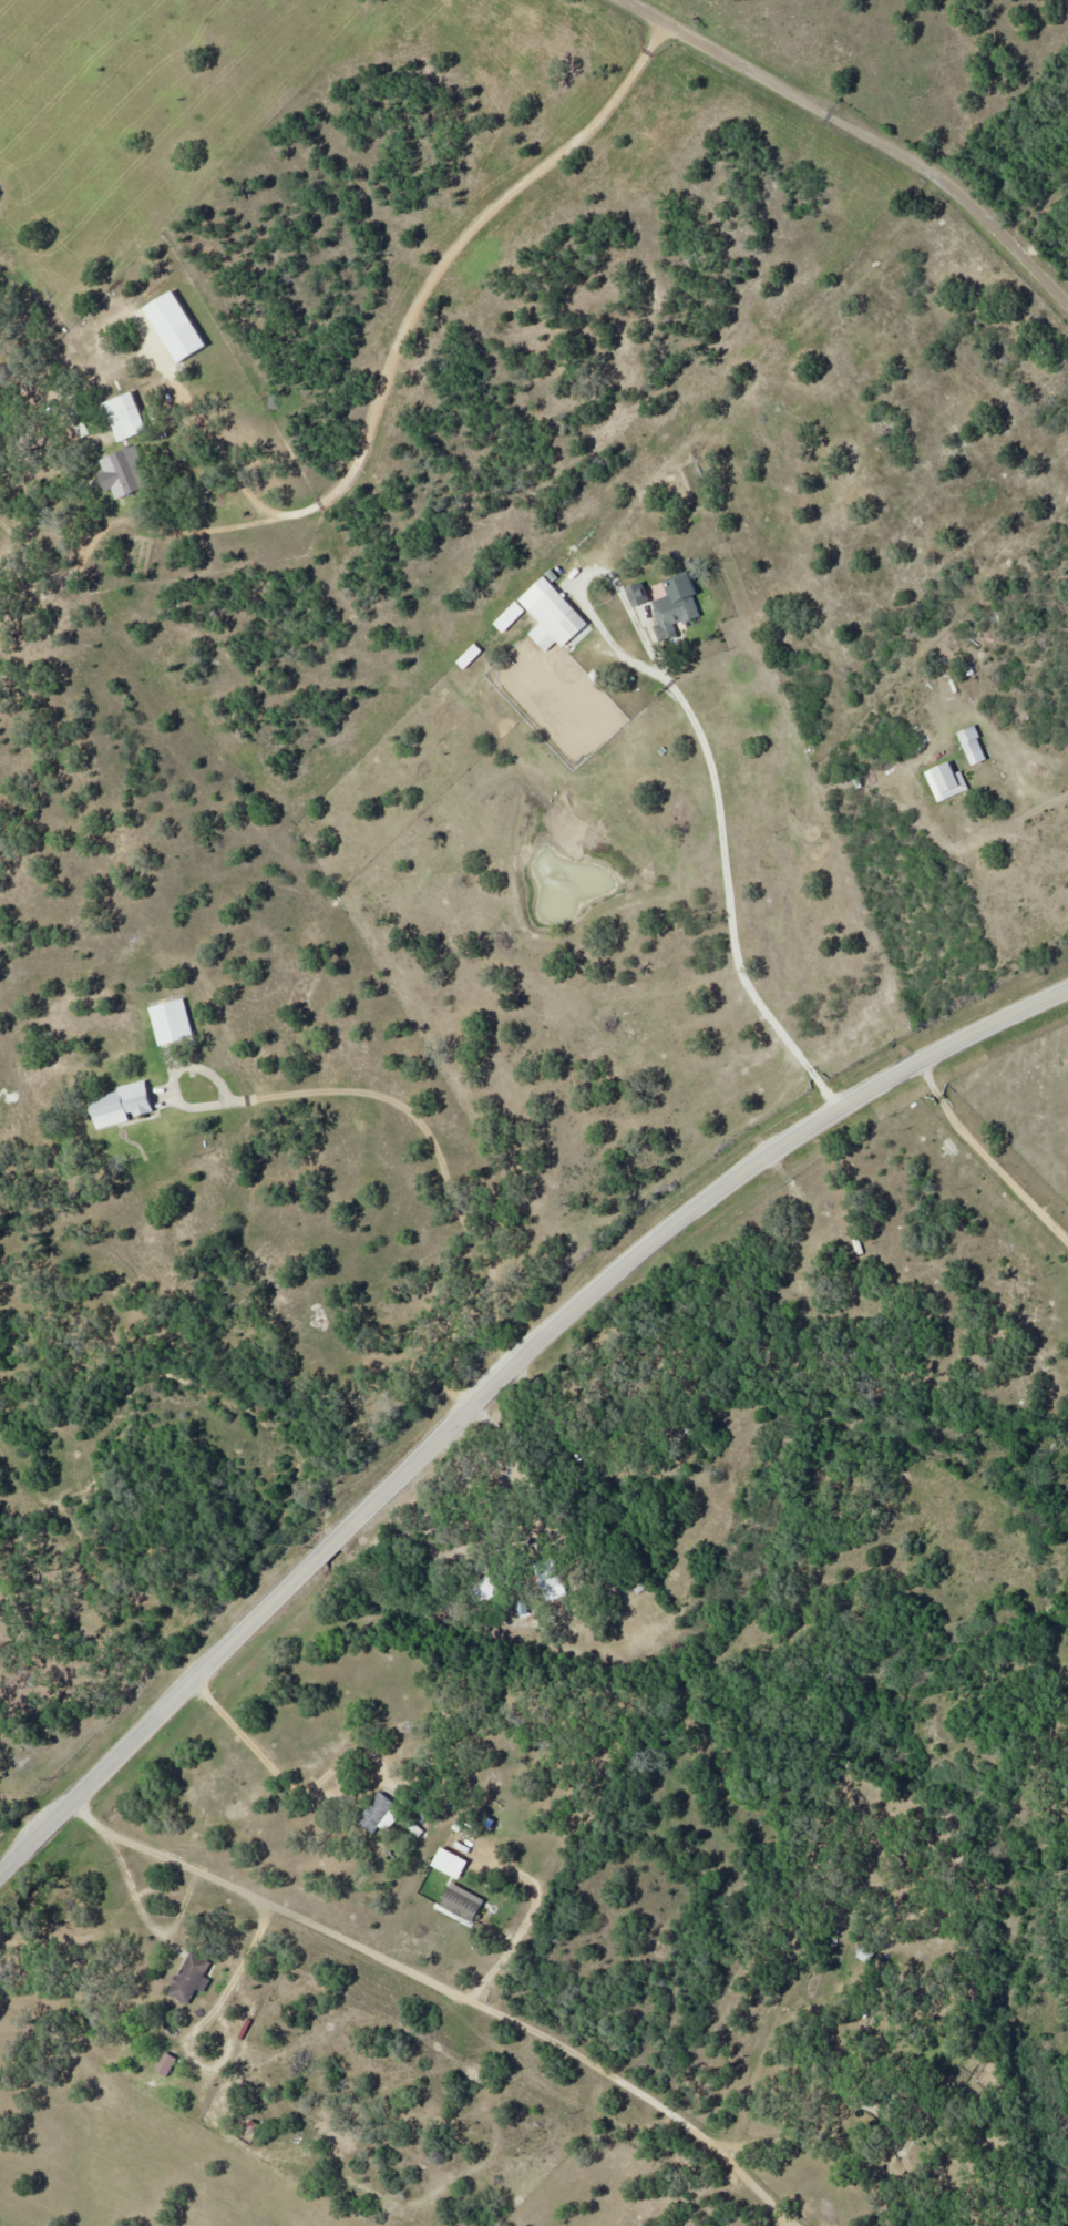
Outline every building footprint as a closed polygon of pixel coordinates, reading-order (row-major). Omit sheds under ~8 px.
[(120,440),(150,429),(135,391),(105,402),(120,440)] [(79,437),(89,433),(80,410),(70,415),(79,437)] [(556,584),(549,590),(541,580),(521,598),(530,608),(540,598),(553,613),(532,631),(544,644),(554,635),(564,647),(591,624),(556,584)] [(696,594),(685,597),(684,597),(655,606),(664,636),(680,631),(678,625),(703,617),(696,594)] [(933,769),(946,799),(969,789),(957,759),(933,769)] [(187,998),(151,1005),(160,1046),(195,1039),(187,998)] [(161,1111),(151,1078),(91,1097),(101,1129),(161,1111)] [(551,1600),(568,1592),(557,1567),(539,1575),(551,1600)] [(468,1586),(482,1605),(501,1590),(488,1571),(468,1586)] [(358,1821),(374,1834),(399,1804),(383,1791),(358,1821)] [(484,1905),(452,1885),(440,1903),(473,1924),(484,1905)] [(868,1963),(877,1951),(866,1944),(858,1956),(868,1963)] [(196,2005),(212,1961),(188,1952),(171,1996),(196,2005)] [(157,2069),(167,2075),(178,2058),(168,2052),(157,2069)]
